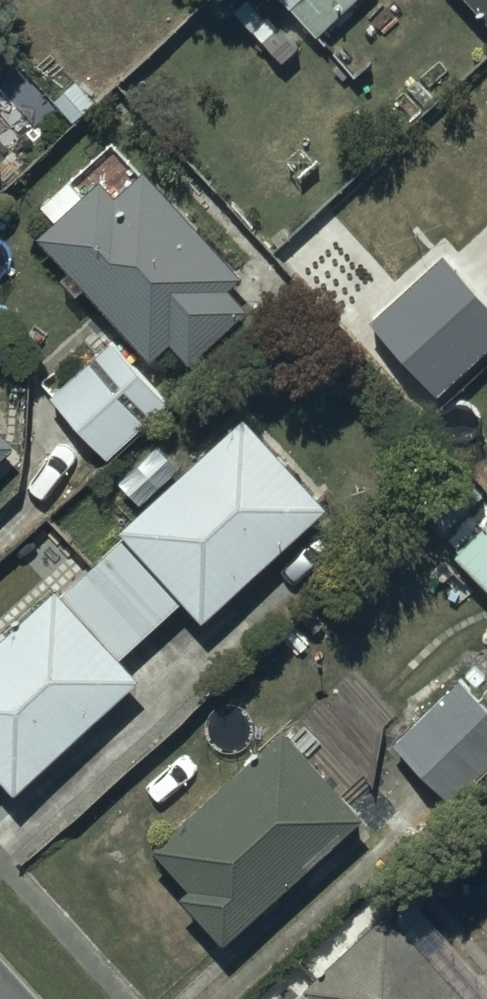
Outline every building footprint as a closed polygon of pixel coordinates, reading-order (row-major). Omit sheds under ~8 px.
[(317,31),(349,0),(286,0),(317,31)] [(486,17),(486,0),(472,0),(486,17)] [(67,171),(38,197),(52,212),(35,227),(68,265),(61,271),(75,287),(83,279),(147,350),(168,331),(188,352),(246,300),(228,281),(239,271),(143,164),(136,171),(110,142),(72,176),(67,171)] [(442,247),(371,311),(440,388),(486,346),(486,297),(442,247)] [(168,397),(108,333),(48,388),(108,452),(168,397)] [(0,626),(0,767),(14,783),(136,669),(119,650),(183,591),(203,613),(325,501),(239,407),(116,518),(126,529),(80,572),(70,561),(0,626)] [(0,423),(0,445),(11,435),(0,423)] [(397,739),(451,795),(486,761),(486,704),(462,678),(397,739)] [(365,808),(287,718),(150,835),(186,877),(178,884),(220,932),(365,808)] [(408,882),(275,998),(486,998),(486,971),(408,882)]
